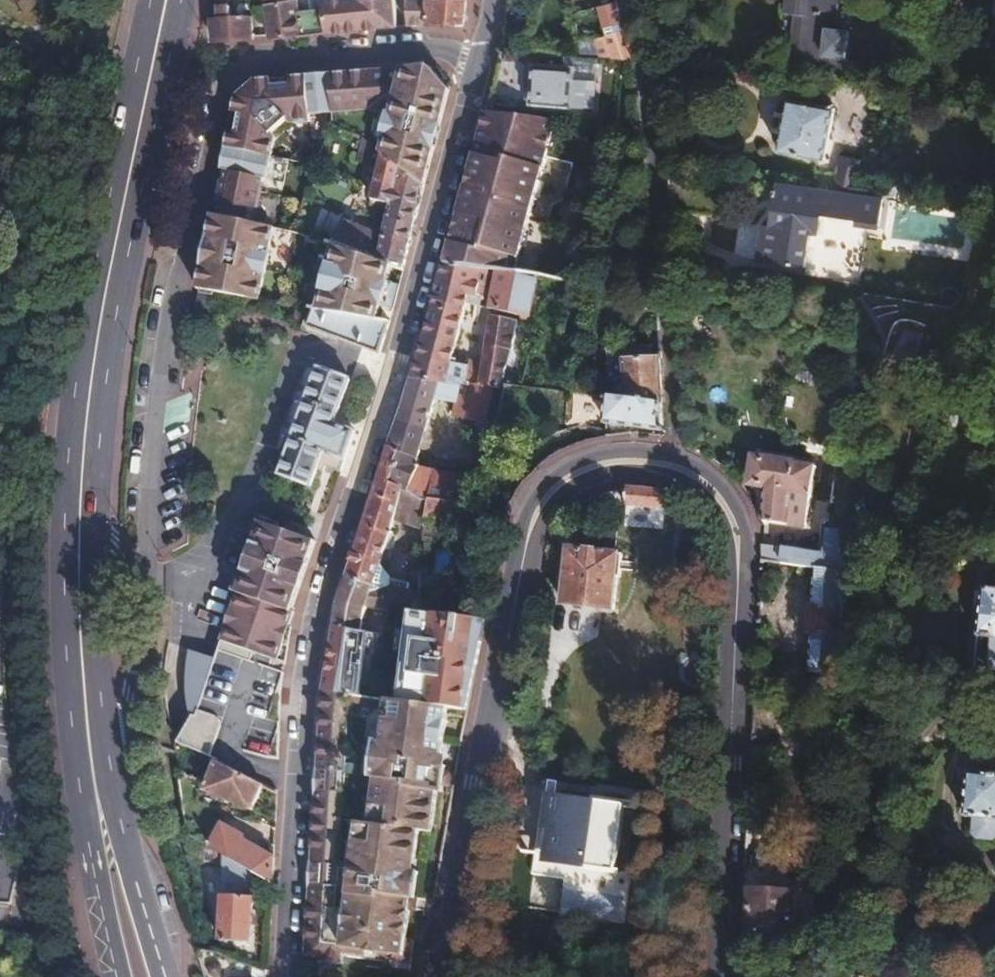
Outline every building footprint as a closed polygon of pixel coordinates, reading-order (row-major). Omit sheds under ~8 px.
[(293,0),(284,0),(260,4),(265,39),(319,34),(317,9),(294,11),(293,0)] [(317,0),(293,0),(294,11),(317,9),(317,0)] [(317,9),(319,34),(389,28),(387,0),(317,0),(317,9)] [(461,0),(400,0),(401,27),(459,22),(461,0)] [(579,36),(617,35),(615,0),(578,0),(579,36)] [(776,16),(786,17),(782,57),(815,61),(815,57),(836,59),(839,32),(816,30),(820,0),(777,0),(776,16)] [(248,37),(245,17),(245,16),(227,18),(226,5),(216,6),(216,19),(209,20),(209,39),(248,37)] [(629,62),(622,34),(604,39),(608,55),(629,62)] [(517,73),(524,48),(497,38),(493,65),(517,73)] [(579,57),(540,44),(528,80),(567,93),(576,66),(579,57)] [(262,178),(269,142),(263,141),(264,135),(269,132),(280,123),(281,121),(288,120),(290,126),(291,126),(306,125),(306,118),(363,113),(386,120),(376,156),(381,160),(421,185),(428,156),(444,91),(427,65),(346,73),(347,95),(333,97),(331,75),(314,76),(315,85),(308,86),(307,77),(254,81),(257,87),(242,102),(236,98),(235,104),(225,171),(228,174),(219,218),(216,218),(205,271),(228,276),(224,296),(255,301),(270,225),(249,221),(253,202),(255,202),(257,194),(254,193),(258,177),(262,178)] [(596,73),(576,66),(567,93),(587,100),(596,73)] [(347,95),(346,73),(331,75),(333,97),(347,95)] [(514,259),(556,99),(491,79),(485,102),(467,166),(447,239),(496,254),(514,259)] [(242,102),(257,87),(254,81),(236,98),(242,102)] [(832,110),(789,103),(783,155),(826,161),(832,110)] [(274,138),(269,132),(264,135),(263,141),(269,142),(274,138)] [(421,185),(381,160),(376,156),(366,149),(358,144),(350,168),(362,172),(372,175),(369,189),(365,202),(379,207),(381,199),(388,201),(386,210),(412,219),(421,185)] [(859,181),(862,161),(843,158),(842,172),(841,177),(859,181)] [(841,177),(842,172),(833,171),(830,185),(839,186),(841,177)] [(369,189),(372,175),(362,172),(358,185),(369,189)] [(859,181),(841,177),(839,186),(837,197),(854,199),(859,181)] [(884,203),(854,199),(837,197),(779,188),(772,230),(778,231),(776,239),(763,237),(759,261),(806,268),(811,236),(817,238),(821,216),(859,222),(858,230),(880,233),(884,203)] [(386,210),(388,201),(381,199),(379,207),(386,210)] [(411,225),(412,219),(386,210),(384,216),(411,225)] [(400,272),(411,225),(384,216),(378,235),(342,220),(332,246),(388,267),(400,272)] [(531,310),(542,267),(514,259),(496,254),(447,239),(438,276),(416,356),(450,363),(495,373),(505,375),(520,314),(493,308),(481,355),(462,350),(459,357),(446,354),(463,286),(497,294),(494,302),(531,310)] [(378,311),(385,287),(382,286),(388,267),(332,246),(328,245),(321,270),(326,272),(321,290),(317,289),(311,312),(372,323),(376,310),(378,311)] [(396,287),(400,272),(388,267),(382,286),(385,287),(386,285),(396,287)] [(224,296),(228,276),(205,271),(205,272),(201,291),(203,292),(214,294),(224,296)] [(210,317),(214,294),(203,292),(198,314),(210,317)] [(376,354),(385,325),(372,323),(311,312),(305,328),(376,354)] [(658,409),(656,358),(656,345),(602,348),(603,382),(608,382),(607,398),(611,399),(658,409)] [(420,465),(436,397),(456,401),(453,413),(462,416),(456,438),(483,444),(489,422),(485,421),(495,373),(450,363),(416,356),(405,394),(385,453),(394,456),(385,485),(399,489),(403,490),(424,494),(458,498),(463,499),(468,477),(420,465)] [(351,433),(330,425),(346,381),(314,370),(276,478),(305,488),(312,470),(319,472),(321,468),(336,474),(351,433)] [(659,437),(658,409),(611,399),(605,423),(659,437)] [(394,505),(399,489),(385,485),(394,456),(385,453),(378,476),(370,499),(394,505)] [(758,520),(805,524),(810,461),(789,459),(789,464),(751,462),(749,488),(760,489),(758,520)] [(420,519),(424,494),(403,490),(399,489),(394,505),(370,499),(355,543),(343,581),(365,585),(362,604),(399,610),(414,612),(417,589),(404,584),(407,578),(391,573),(379,556),(391,518),(418,527),(420,519)] [(665,512),(666,495),(665,494),(626,493),(626,512),(665,512)] [(454,524),(458,498),(424,494),(420,519),(454,524)] [(847,561),(849,534),(850,524),(824,522),(821,547),(758,544),(758,561),(810,565),(827,566),(828,560),(842,561),(847,561)] [(301,576),(311,546),(311,545),(256,527),(243,567),(262,570),(301,576)] [(615,557),(566,553),(560,608),(610,613),(615,557)] [(833,674),(842,561),(828,560),(827,566),(810,565),(803,671),(833,674)] [(277,699),(292,623),(296,599),(301,576),(262,570),(243,567),(202,692),(191,724),(187,723),(178,753),(208,767),(229,777),(257,790),(272,797),(277,699)] [(358,629),(362,604),(365,585),(343,581),(334,605),(331,625),(358,629)] [(984,587),(973,666),(994,669),(994,589),(984,587)] [(408,681),(418,613),(414,612),(399,610),(388,677),(408,681)] [(369,699),(373,673),(325,665),(321,689),(321,692),(349,696),(369,699)] [(343,731),(349,696),(321,692),(318,728),(343,731)] [(417,872),(423,834),(429,835),(432,817),(436,818),(444,767),(439,766),(447,710),(369,699),(349,696),(343,731),(318,728),(315,773),(335,776),(334,791),(314,789),(310,866),(329,869),(327,883),(309,881),(305,943),(344,948),(405,957),(413,900),(418,900),(422,873),(417,872)] [(257,790),(229,777),(208,767),(200,791),(246,812),(257,790)] [(978,772),(973,816),(994,819),(994,774),(978,772)] [(334,791),(335,776),(315,773),(314,789),(334,791)] [(625,867),(631,801),(561,793),(557,828),(595,832),(591,863),(625,867)] [(269,861),(238,845),(240,839),(218,827),(206,851),(218,857),(249,873),(268,883),(269,861)] [(242,948),(249,873),(218,857),(211,944),(242,948)] [(327,883),(329,869),(310,866),(309,881),(327,883)] [(789,935),(792,893),(741,890),(738,931),(789,935)] [(342,965),(344,948),(305,943),(304,960),(342,965)]
